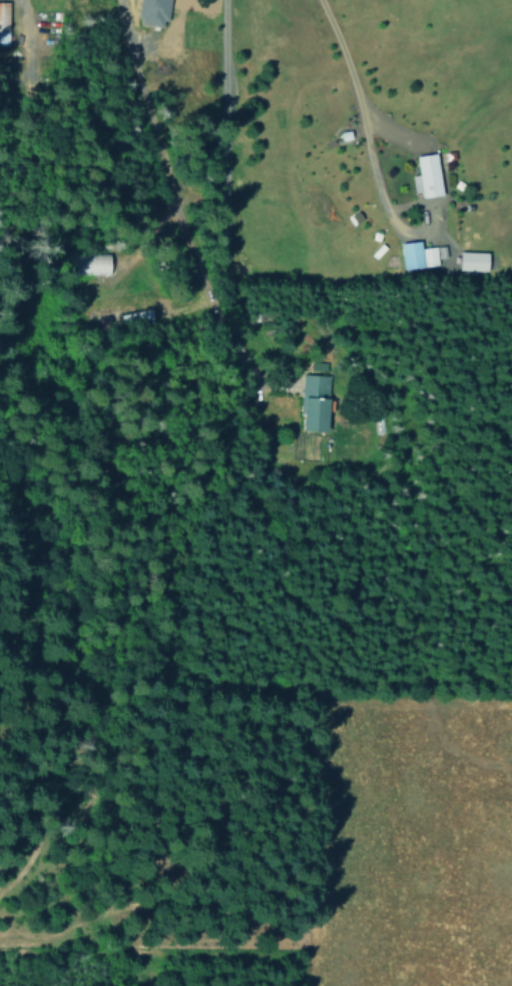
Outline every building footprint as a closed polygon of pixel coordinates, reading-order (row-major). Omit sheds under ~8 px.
[(139,23),(168,27),(172,0),(142,0),(139,23)] [(10,39),(9,1),(0,2),(0,39),(10,39)] [(413,175),(415,192),(423,191),(424,196),(443,195),(439,153),(417,155),(419,174),(413,175)] [(401,269),(438,265),(436,246),(423,247),(422,241),(399,243),(401,269)] [(489,252),(461,251),(460,270),(489,271),(489,252)] [(110,254),(75,255),(75,274),(111,273),(110,254)] [(305,430),(328,431),(330,375),(302,374),(301,414),(305,414),(305,430)]
